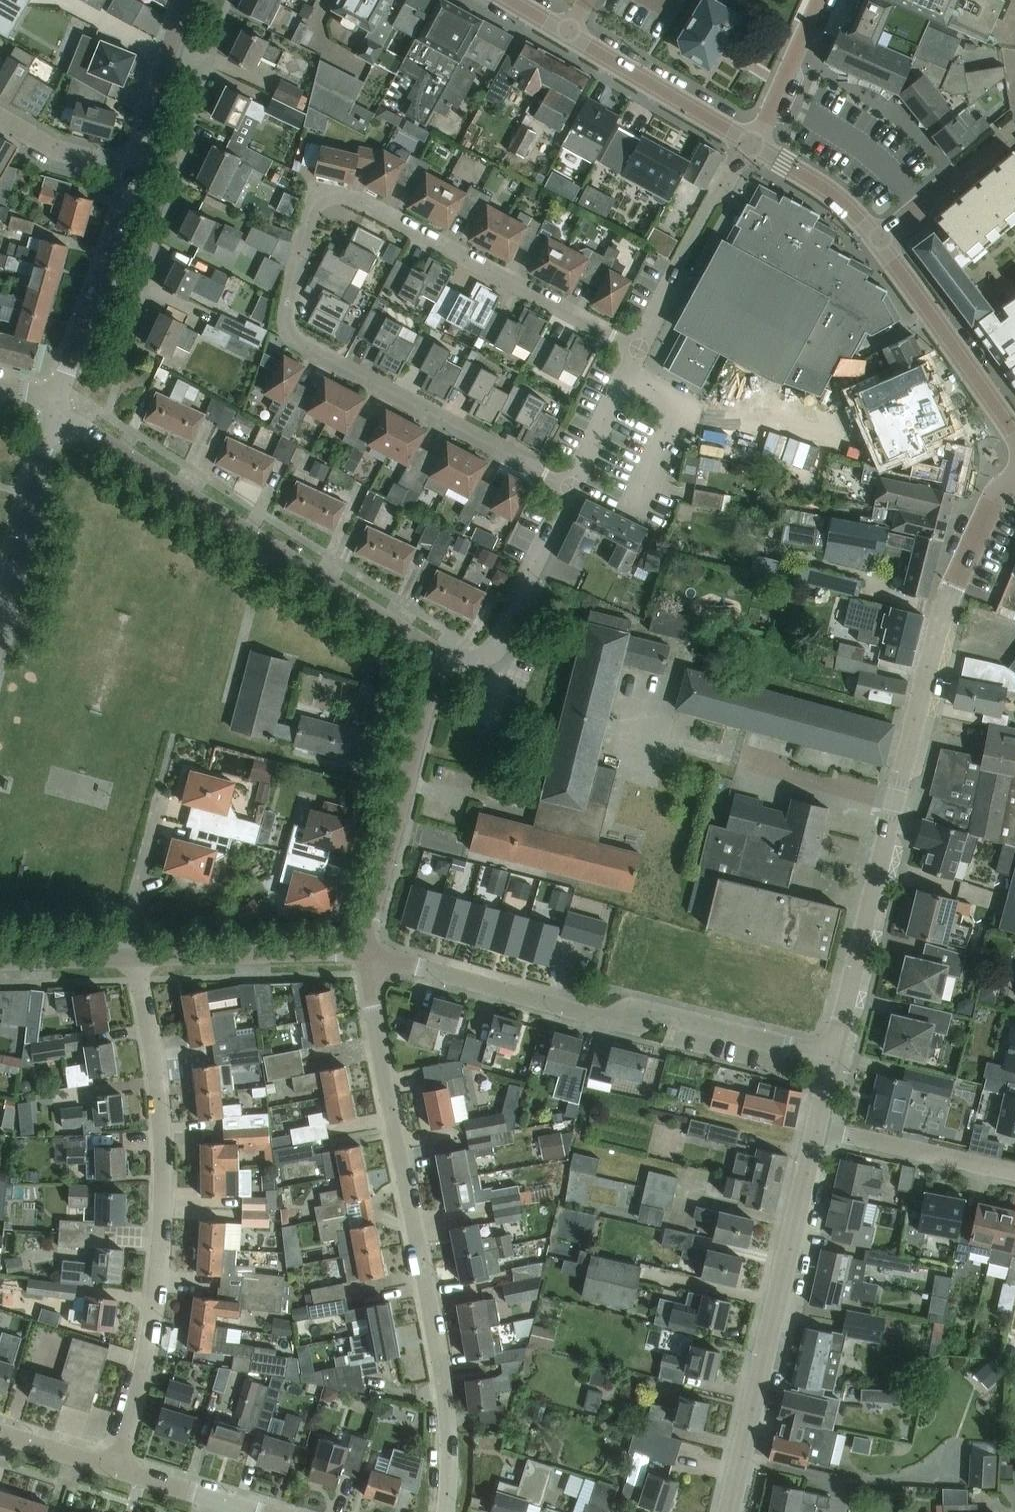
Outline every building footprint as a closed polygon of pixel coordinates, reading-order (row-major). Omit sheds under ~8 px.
[(9,38),(30,0),(0,0),(0,33),(9,38)] [(99,11),(103,3),(105,0),(79,0),(99,11)] [(106,11),(132,25),(144,3),(138,0),(112,0),(106,11)] [(278,7),(261,0),(242,0),(237,9),(270,24),(278,7)] [(278,7),(280,8),(283,0),(261,0),(278,7)] [(332,9),(344,15),(341,21),(343,22),(342,24),(344,25),(350,29),(352,29),(353,28),(355,29),(358,23),(369,29),(355,53),(372,62),(406,0),(337,0),(332,9)] [(398,69),(404,58),(386,48),(397,28),(414,37),(434,0),(406,0),(372,62),(395,74),(398,69)] [(483,20),(447,0),(436,0),(429,13),(405,58),(404,58),(398,69),(418,79),(408,96),(413,99),(407,110),(426,121),(458,64),(483,20)] [(680,38),(680,37),(679,39),(682,51),(683,52),(695,59),(698,65),(705,65),(709,67),(719,51),(726,55),(747,21),(732,11),(738,1),(737,0),(703,0),(680,38)] [(931,18),(986,42),(1004,0),(861,0),(854,16),(845,12),(823,61),(829,64),(830,63),(898,93),(906,75),(909,69),(909,70),(916,56),(915,55),(928,25),(931,18)] [(458,64),(426,121),(430,123),(436,112),(445,117),(451,105),(457,108),(475,76),(476,77),(484,64),(493,69),(511,35),(483,20),(458,64)] [(928,25),(915,55),(916,56),(946,69),(959,39),(928,25)] [(284,50),(261,38),(243,30),(229,58),(254,70),(260,56),(277,64),(284,50)] [(67,73),(72,76),(107,96),(114,80),(123,84),(128,71),(132,72),(138,58),(134,56),(134,54),(82,33),(67,73)] [(527,112),(554,56),(526,40),(516,59),(508,55),(508,54),(507,53),(484,96),(499,105),(510,85),(513,87),(513,86),(531,96),(524,111),(527,112)] [(1,71),(0,72),(0,98),(9,103),(10,101),(26,110),(37,92),(49,98),(55,89),(26,72),(35,57),(16,45),(6,61),(1,71)] [(44,61),(66,67),(69,58),(47,52),(44,61)] [(554,56),(527,112),(560,130),(575,102),(589,75),(554,56)] [(912,110),(955,75),(954,75),(948,73),(949,70),(946,69),(916,56),(909,70),(916,78),(898,93),(912,110)] [(945,111),(951,119),(962,110),(1005,76),(1004,65),(963,72),(963,75),(958,76),(955,75),(912,110),(926,127),(945,111)] [(319,111),(327,77),(317,72),(309,106),(319,111)] [(104,109),(107,96),(72,76),(64,106),(75,109),(71,127),(109,137),(116,112),(104,109)] [(331,117),(346,87),(327,77),(319,111),(331,117)] [(272,97),(295,108),(296,107),(303,110),(308,98),(302,95),(304,91),(280,80),(272,97)] [(354,101),(364,81),(357,93),(346,87),(331,117),(343,123),(354,101)] [(295,108),(272,97),(267,107),(226,87),(213,115),(238,127),(245,112),(261,120),(265,112),(299,129),(306,114),(295,109),(295,108)] [(587,98),(577,115),(561,145),(593,163),(618,117),(598,106),(598,104),(587,98)] [(372,118),(376,112),(354,101),(343,123),(364,134),(372,118)] [(372,118),(380,122),(382,119),(397,126),(401,117),(379,106),(376,112),(372,118)] [(962,110),(951,119),(932,135),(950,156),(990,124),(983,115),(973,123),(962,110)] [(401,129),(410,134),(416,124),(407,119),(401,129)] [(522,157),(535,133),(520,125),(507,150),(522,157)] [(681,176),(690,161),(642,135),(640,138),(619,126),(599,161),(621,173),(621,174),(654,191),(652,195),(653,200),(661,204),(665,202),(667,198),(669,199),(681,176)] [(15,145),(0,137),(0,172),(15,145)] [(260,153),(242,144),(230,138),(225,149),(214,144),(213,146),(214,146),(204,168),(203,167),(195,184),(233,202),(246,176),(247,176),(251,167),(266,174),(273,159),(260,153)] [(690,161),(681,176),(704,189),(723,154),(700,141),(690,161)] [(374,169),(383,152),(359,146),(357,153),(309,143),(303,164),(316,167),(315,175),(329,179),(329,177),(352,182),(357,165),(374,169)] [(406,184),(420,158),(409,152),(404,161),(384,150),(383,152),(374,169),(365,186),(378,193),(380,191),(387,194),(395,178),(406,184)] [(992,308),(983,298),(977,290),(961,268),(1014,222),(1014,152),(1013,150),(933,217),(939,224),(940,224),(949,235),(941,242),(933,232),(913,247),(957,305),(971,324),(992,308)] [(428,216),(446,183),(426,173),(431,164),(420,158),(406,184),(417,190),(408,206),(428,216)] [(554,172),(546,187),(571,201),(579,186),(554,172)] [(71,183),(45,175),(38,199),(53,203),(50,211),(61,214),(58,226),(82,233),(91,201),(68,194),(71,183)] [(467,216),(481,191),(470,185),(465,193),(446,183),(428,216),(448,227),(456,211),(467,216)] [(616,198),(587,184),(576,205),(605,220),(616,198)] [(735,365),(737,366),(740,361),(770,377),(820,395),(832,374),(841,356),(850,358),(865,331),(871,334),(900,319),(886,292),(887,290),(866,278),(871,269),(829,246),(836,232),(815,220),(819,214),(783,194),(781,196),(759,184),(749,203),(747,202),(725,242),(721,240),(675,326),(683,330),(663,367),(701,387),(720,350),(729,355),(726,362),(728,363),(735,365)] [(523,195),(534,199),(537,190),(526,186),(523,195)] [(489,249),(507,215),(487,205),(492,196),(481,191),(467,216),(478,222),(469,238),(489,249)] [(215,220),(210,218),(192,209),(179,236),(214,253),(219,243),(235,251),(243,234),(224,225),(223,227),(214,222),(215,220)] [(507,215),(489,249),(509,258),(518,243),(528,249),(542,223),(521,212),(517,220),(507,215)] [(31,233),(34,221),(11,215),(8,227),(31,233)] [(550,281),(568,248),(558,243),(562,233),(560,226),(545,218),(542,223),(528,249),(539,254),(530,271),(550,281)] [(319,266),(350,283),(358,267),(368,273),(385,240),(358,225),(343,255),(330,248),(333,242),(332,241),(319,266)] [(270,254),(278,239),(253,227),(245,242),(270,254)] [(654,227),(646,242),(652,246),(651,248),(668,257),(677,240),(654,227)] [(6,253),(60,269),(66,245),(42,238),(42,240),(30,237),(27,247),(10,242),(6,253)] [(603,255),(589,281),(600,287),(592,303),(599,307),(598,309),(611,316),(630,281),(609,270),(620,251),(608,245),(603,255)] [(589,281),(603,255),(592,249),(587,247),(580,249),(578,253),(568,248),(550,281),(570,292),(579,275),(589,281)] [(653,265),(658,255),(648,251),(643,260),(653,265)] [(6,253),(6,255),(0,253),(0,266),(5,267),(5,268),(32,276),(29,287),(53,294),(60,269),(6,253)] [(253,280),(271,289),(283,264),(266,255),(253,280)] [(193,257),(188,267),(176,261),(163,288),(181,297),(186,299),(191,289),(217,302),(225,285),(207,276),(212,266),(193,257)] [(445,284),(446,284),(453,270),(428,257),(427,258),(433,261),(426,274),(397,259),(382,286),(394,292),(414,303),(420,293),(435,302),(435,301),(436,301),(445,284)] [(360,287),(350,283),(319,266),(305,291),(306,292),(310,286),(323,293),(307,322),(347,343),(353,331),(355,329),(342,321),(351,304),(352,305),(360,287)] [(216,269),(212,278),(226,285),(230,276),(216,269)] [(493,309),(493,310),(501,295),(475,282),(475,283),(481,286),(474,299),(446,284),(445,284),(436,301),(435,301),(435,302),(436,302),(431,311),(462,328),(467,319),(483,327),(483,326),(484,327),(493,309)] [(46,317),(53,294),(29,287),(24,301),(15,299),(17,296),(0,290),(0,304),(46,317)] [(272,300),(261,295),(256,304),(267,310),(272,300)] [(971,324),(999,362),(1004,359),(1010,368),(1005,372),(1005,373),(1006,374),(1013,383),(1014,386),(1014,298),(1003,306),(1010,316),(1000,323),(991,311),(993,309),(992,308),(971,324)] [(22,310),(22,311),(1,306),(0,311),(0,319),(18,324),(15,335),(39,342),(46,317),(22,310)] [(541,335),(549,321),(523,307),(522,308),(529,311),(522,325),(493,310),(493,309),(484,327),(483,326),(483,327),(478,337),(493,345),(510,354),(515,344),(530,352),(531,352),(541,335)] [(382,315),(371,309),(366,317),(356,335),(386,350),(379,363),(373,360),(372,361),(398,375),(405,361),(405,360),(414,343),(398,335),(402,326),(382,315)] [(216,323),(242,335),(247,326),(221,313),(216,323)] [(184,325),(180,323),(162,314),(147,345),(169,355),(175,344),(189,351),(198,332),(184,325)] [(271,339),(281,324),(268,314),(257,329),(271,339)] [(414,329),(428,334),(432,324),(418,319),(414,329)] [(240,340),(242,335),(216,323),(214,327),(207,324),(201,336),(244,357),(250,345),(240,340)] [(0,331),(0,360),(32,369),(40,342),(39,342),(15,335),(0,331)] [(531,352),(530,352),(531,353),(526,362),(539,369),(557,379),(563,369),(578,377),(574,386),(575,387),(596,346),(571,332),(570,334),(576,337),(569,350),(541,335),(531,352)] [(892,372),(925,358),(912,333),(882,348),(891,371),(892,372)] [(461,368),(461,367),(445,359),(450,351),(431,342),(431,341),(418,334),(414,343),(405,360),(405,361),(434,376),(427,389),(421,385),(420,387),(445,400),(453,386),(452,386),(461,368)] [(284,428),(301,396),(291,390),(304,366),(297,362),(298,360),(285,353),(265,391),(284,402),(271,426),(282,432),(284,428)] [(860,375),(863,375),(864,359),(841,358),(833,374),(838,374),(850,374),(860,375)] [(925,358),(851,390),(881,459),(905,449),(908,456),(925,448),(925,447),(925,448),(922,441),(954,427),(926,361),(926,360),(925,359),(925,358)] [(500,411),(508,395),(493,386),(497,377),(479,367),(479,366),(466,360),(462,367),(461,367),(461,368),(452,386),(453,386),(481,401),(474,414),(468,411),(468,412),(493,425),(501,411),(500,411)] [(728,363),(724,374),(731,376),(735,365),(728,363)] [(735,365),(731,376),(738,379),(742,368),(737,366),(735,365)] [(169,371),(158,366),(154,377),(164,382),(169,371)] [(742,368),(738,379),(746,382),(750,370),(742,368)] [(750,370),(746,382),(753,384),(757,373),(750,370)] [(757,373),(753,384),(760,387),(764,375),(757,373)] [(833,374),(830,383),(836,385),(841,387),(842,383),(838,382),(841,374),(838,374),(833,374)] [(841,374),(838,382),(842,383),(850,386),(850,374),(841,374)] [(850,374),(850,386),(851,386),(860,382),(860,375),(850,374)] [(764,375),(760,387),(767,389),(771,378),(764,375)] [(325,423),(345,388),(325,377),(312,401),(301,396),(284,428),(295,433),(306,413),(325,423)] [(190,384),(185,381),(178,378),(170,397),(156,391),(144,419),(168,430),(181,402),(184,396),(190,384)] [(771,378),(767,389),(774,392),(778,381),(771,378)] [(778,381),(774,392),(781,394),(786,383),(778,381)] [(786,383),(781,394),(789,397),(793,386),(786,383)] [(830,383),(827,390),(838,394),(841,387),(836,385),(830,383)] [(500,411),(501,411),(529,426),(522,439),(516,436),(515,437),(541,451),(558,419),(541,410),(545,402),(526,392),(515,385),(509,396),(508,395),(500,411)] [(793,386),(789,397),(796,400),(800,388),(793,386)] [(352,448),(365,423),(354,418),(364,398),(345,388),(325,423),(345,433),(341,442),(352,448)] [(800,388),(796,400),(803,402),(807,391),(800,388)] [(827,390),(825,397),(829,399),(836,401),(838,394),(827,390)] [(807,391),(803,402),(810,405),(814,394),(807,391)] [(814,394),(810,405),(817,407),(821,396),(814,394)] [(821,396),(817,407),(825,410),(829,399),(825,397),(821,396)] [(829,399),(825,410),(832,413),(836,401),(829,399)] [(193,441),(201,423),(206,413),(181,402),(168,430),(193,441)] [(226,431),(236,410),(225,405),(215,426),(226,431)] [(387,454),(406,420),(386,409),(375,429),(365,423),(352,448),(353,448),(362,453),(363,453),(368,445),(387,454)] [(408,489),(426,456),(415,450),(426,430),(406,420),(387,454),(407,464),(397,484),(408,489)] [(289,465),(297,445),(281,435),(272,457),(275,459),(289,465)] [(238,474),(251,448),(226,436),(214,463),(238,474)] [(445,493),(467,452),(447,442),(437,461),(426,456),(408,489),(419,495),(423,486),(444,496),(445,493)] [(934,488),(953,493),(964,452),(945,447),(940,446),(935,465),(901,454),(896,471),(935,482),(934,488)] [(275,459),(272,457),(251,448),(238,474),(263,486),(275,459)] [(353,448),(344,466),(353,471),(362,453),(353,448)] [(476,510),(487,488),(476,482),(487,463),(467,452),(445,493),(465,503),(459,515),(470,521),(476,510)] [(330,467),(316,460),(311,471),(325,478),(330,467)] [(935,482),(896,471),(862,462),(859,478),(878,482),(873,506),(874,506),(896,508),(946,521),(953,493),(934,488),(935,482)] [(487,488),(476,510),(486,516),(491,507),(511,518),(530,482),(517,476),(515,478),(508,474),(498,494),(487,488)] [(309,519),(321,492),(296,480),(284,508),(309,519)] [(389,513),(399,494),(383,486),(373,504),(389,513)] [(724,493),(694,488),(691,504),(721,509),(724,493)] [(321,492),(309,519),(333,530),(346,503),(321,492)] [(640,543),(647,528),(585,498),(578,512),(579,513),(576,520),(575,520),(557,557),(581,568),(598,532),(618,542),(608,563),(626,571),(637,550),(636,549),(640,542),(640,543)] [(860,514),(858,522),(941,539),(946,521),(896,508),(874,506),(872,517),(860,514)] [(941,539),(858,522),(858,524),(831,518),(823,557),(865,567),(869,551),(883,554),(884,552),(910,559),(902,592),(927,598),(941,539)] [(441,527),(428,520),(417,543),(430,549),(441,527)] [(809,551),(814,528),(783,522),(778,545),(809,551)] [(469,523),(463,534),(475,541),(482,529),(469,523)] [(379,563),(391,536),(367,524),(354,552),(379,563)] [(439,566),(455,533),(441,527),(430,549),(425,560),(439,566)] [(391,536),(379,563),(403,575),(416,547),(391,536)] [(662,551),(649,548),(645,568),(658,570),(662,551)] [(762,555),(758,573),(774,577),(788,581),(790,573),(776,570),(778,559),(762,555)] [(688,565),(687,571),(690,577),(696,578),(701,575),(703,569),(700,564),(694,562),(688,565)] [(860,580),(819,569),(793,563),(790,573),(788,581),(815,587),(856,597),(860,580)] [(1010,573),(1011,573),(995,611),(992,610),(991,611),(996,612),(997,611),(1000,605),(1013,611),(1014,607),(1014,564),(1010,573)] [(449,608),(461,580),(437,569),(424,597),(449,608)] [(461,580),(449,608),(473,620),(486,592),(461,580)] [(910,664),(916,639),(923,614),(891,607),(891,608),(850,598),(843,626),(859,630),(856,640),(882,647),(880,657),(910,664)] [(632,890),(641,854),(598,843),(616,770),(596,765),(621,663),(663,673),(670,646),(628,635),(629,633),(631,621),(609,615),(590,610),(587,622),(586,621),(534,827),(479,812),(469,849),(632,890)] [(824,651),(861,661),(865,648),(840,642),(837,653),(824,650),(824,651)] [(284,738),(287,726),(274,723),(285,681),(290,662),(252,651),(251,654),(252,654),(244,687),(243,686),(242,688),(243,689),(238,705),(232,728),(269,738),(274,740),(275,736),(284,738)] [(877,666),(861,661),(824,651),(822,660),(826,661),(825,666),(834,667),(834,669),(860,675),(855,695),(902,706),(907,681),(875,673),(877,666)] [(1009,667),(1004,663),(985,661),(965,657),(961,674),(984,679),(983,684),(960,679),(954,705),(984,711),(982,721),(990,723),(1006,726),(1008,715),(999,714),(1004,689),(1014,691),(1014,672),(1009,667)] [(687,668),(676,708),(851,756),(882,764),(883,764),(893,724),(891,724),(873,719),(738,682),(742,668),(703,658),(700,672),(687,668)] [(367,709),(373,684),(363,681),(357,706),(367,709)] [(373,684),(367,709),(377,711),(384,686),(373,684)] [(330,753),(331,748),(337,725),(302,716),(299,729),(287,726),(284,738),(295,742),(295,744),(296,744),(297,739),(309,742),(308,748),(330,753)] [(1006,726),(990,723),(986,741),(984,741),(984,742),(986,742),(983,757),(984,758),(996,753),(998,745),(1014,748),(1014,728),(1006,726)] [(337,725),(331,748),(343,751),(341,757),(364,762),(371,734),(337,725)] [(998,745),(996,753),(984,758),(983,757),(983,758),(942,749),(933,786),(931,794),(933,795),(925,818),(978,836),(1003,842),(1003,843),(1014,846),(1014,748),(998,745)] [(274,764),(254,758),(249,778),(269,783),(274,764)] [(256,844),(257,840),(261,825),(261,823),(237,817),(228,800),(233,783),(192,772),(189,782),(184,781),(180,800),(198,805),(202,812),(198,828),(232,838),(256,844)] [(265,807),(271,785),(260,782),(254,804),(265,807)] [(709,825),(697,872),(718,877),(705,926),(829,957),(841,908),(786,894),(795,859),(813,863),(827,807),(791,798),(787,812),(761,805),(762,800),(734,794),(726,829),(709,825)] [(353,821),(345,819),(348,807),(325,801),(321,813),(312,811),(307,828),(295,824),(287,852),(321,861),(326,845),(350,852),(355,833),(350,832),(353,821)] [(970,862),(978,836),(925,818),(925,819),(923,819),(915,845),(928,850),(922,869),(953,878),(959,858),(970,862)] [(261,825),(257,840),(267,843),(272,828),(261,825)] [(228,853),(232,838),(198,828),(194,845),(169,838),(164,856),(169,858),(166,868),(207,879),(212,862),(228,853)] [(1014,869),(1014,846),(1003,843),(996,871),(1013,876),(1014,869)] [(321,861),(287,852),(280,880),(293,883),(288,901),(329,912),(332,901),(337,902),(342,884),(317,877),(321,861)] [(451,862),(438,858),(435,869),(448,872),(451,862)] [(453,859),(451,867),(463,871),(465,862),(453,859)] [(1013,876),(999,928),(1014,932),(1014,869),(1013,876)] [(433,927),(442,893),(412,885),(402,922),(431,931),(432,927),(433,927)] [(570,893),(555,889),(552,902),(567,906),(570,893)] [(956,899),(918,890),(907,932),(968,948),(973,927),(960,923),(962,914),(953,911),(956,899)] [(461,935),(470,901),(442,893),(433,927),(432,927),(431,931),(460,939),(461,935)] [(491,943),(500,910),(470,901),(461,935),(460,939),(489,947),(490,943),(491,943)] [(519,952),(529,918),(500,910),(491,943),(490,943),(489,947),(518,955),(519,952)] [(573,939),(580,915),(568,911),(561,936),(573,939)] [(586,943),(592,918),(580,915),(573,939),(586,943)] [(518,955),(547,964),(548,964),(559,927),(529,918),(519,952),(518,955)] [(598,946),(605,922),(592,918),(586,943),(598,946)] [(966,954),(925,942),(921,959),(907,956),(903,972),(899,975),(897,982),(899,986),(899,989),(938,999),(944,973),(960,977),(966,954)] [(766,990),(833,1007),(844,967),(776,950),(766,990)] [(301,1022),(335,1016),(330,989),(306,994),(305,982),(291,982),(297,1016),(298,1023),(301,1022)] [(233,1013),(256,1008),(253,983),(239,984),(239,985),(206,990),(182,994),(187,1020),(211,1016),(208,1001),(239,996),(241,1007),(212,1012),(213,1016),(233,1013)] [(253,983),(256,1008),(259,1029),(277,1027),(270,983),(253,983)] [(25,1044),(62,1037),(61,1033),(39,1037),(44,991),(31,989),(31,990),(25,1044)] [(25,1044),(31,990),(0,990),(0,1019),(2,1019),(2,1023),(21,1025),(18,1036),(15,1036),(10,1057),(21,1060),(21,1059),(20,1059),(24,1043),(25,1044)] [(55,998),(57,1011),(76,1008),(78,1023),(83,1022),(85,1032),(108,1029),(107,1018),(108,1018),(104,990),(55,998)] [(439,1027),(454,1031),(461,1005),(435,997),(427,1024),(414,1020),(408,1042),(433,1049),(439,1027)] [(946,1033),(952,1012),(911,1002),(907,1018),(893,1015),(888,1033),(885,1035),(883,1043),(885,1047),(884,1050),(924,1059),(930,1030),(946,1033)] [(213,1054),(259,1048),(257,1032),(256,1032),(255,1026),(236,1029),(233,1013),(213,1016),(211,1017),(211,1016),(187,1020),(191,1046),(212,1043),(213,1054)] [(515,1044),(516,1041),(521,1022),(495,1014),(487,1041),(474,1038),(467,1062),(480,1066),(482,1059),(494,1062),(500,1040),(515,1044)] [(335,1016),(301,1022),(303,1036),(302,1036),(304,1048),(340,1041),(335,1016)] [(987,1077),(1013,1083),(1014,1083),(1014,1028),(1013,1027),(1004,1065),(986,1061),(983,1076),(987,1077)] [(576,1103),(579,1094),(587,1068),(574,1064),(582,1039),(555,1031),(548,1057),(563,1061),(557,1083),(553,1097),(576,1103)] [(25,1044),(21,1068),(35,1065),(34,1062),(67,1057),(66,1051),(63,1037),(62,1037),(25,1044)] [(116,1071),(117,1072),(112,1044),(86,1048),(88,1063),(65,1067),(68,1087),(93,1083),(93,1082),(91,1082),(90,1076),(116,1071)] [(596,1049),(591,1068),(589,1076),(612,1081),(614,1073),(640,1080),(647,1055),(612,1046),(610,1052),(596,1049)] [(194,1066),(197,1093),(220,1090),(220,1091),(233,1090),(233,1089),(231,1067),(261,1063),(259,1048),(213,1054),(215,1064),(194,1066)] [(266,1067),(301,1061),(299,1049),(264,1056),(265,1061),(266,1067)] [(10,1057),(0,1055),(0,1069),(18,1073),(21,1060),(10,1057)] [(462,1062),(458,1061),(446,1058),(445,1062),(422,1066),(425,1082),(428,1082),(430,1091),(424,1092),(431,1127),(454,1123),(455,1127),(464,1132),(465,1138),(469,1137),(507,1128),(513,1127),(510,1112),(504,1113),(503,1110),(469,1118),(464,1091),(468,1090),(464,1071),(462,1062)] [(325,1097),(350,1092),(345,1066),(303,1073),(301,1061),(266,1067),(269,1081),(292,1077),(295,1092),(323,1086),(325,1097)] [(952,1080),(935,1076),(906,1069),(903,1081),(881,1075),(874,1103),(871,1103),(867,1120),(901,1128),(911,1087),(928,1091),(926,1096),(947,1101),(952,1080)] [(985,1077),(982,1089),(1002,1094),(999,1105),(997,1106),(996,1115),(997,1116),(994,1131),(1014,1136),(1014,1083),(985,1077)] [(26,1082),(21,1084),(22,1089),(27,1091),(31,1088),(30,1083),(26,1082)] [(692,1082),(686,1103),(701,1107),(707,1087),(692,1082)] [(794,1126),(801,1091),(776,1085),(776,1086),(759,1082),(756,1096),(715,1086),(710,1106),(724,1110),(775,1122),(794,1126)] [(274,1083),(266,1084),(268,1094),(276,1092),(274,1083)] [(253,1098),(266,1096),(265,1086),(252,1088),(253,1098)] [(666,1094),(675,1097),(677,1089),(668,1086),(666,1094)] [(224,1129),(268,1125),(268,1113),(241,1115),(241,1103),(222,1105),(220,1091),(220,1090),(197,1093),(200,1119),(223,1117),(224,1129)] [(272,1138),(273,1146),(293,1142),(293,1144),(328,1137),(326,1123),(355,1118),(350,1092),(325,1097),(328,1111),(308,1114),(310,1125),(290,1128),(291,1133),(272,1138)] [(26,1121),(30,1095),(17,1093),(13,1119),(26,1121)] [(120,1093),(100,1095),(93,1096),(95,1109),(83,1110),(82,1106),(60,1109),(62,1127),(83,1124),(84,1134),(101,1132),(100,1123),(123,1120),(120,1093)] [(30,1094),(30,1117),(40,1117),(40,1094),(30,1094)] [(691,1118),(688,1133),(706,1138),(736,1145),(739,1129),(710,1122),(691,1118)] [(21,1123),(23,1138),(33,1137),(32,1122),(21,1123)] [(273,1146),(272,1138),(269,1138),(268,1125),(224,1129),(225,1143),(201,1143),(202,1171),(238,1170),(239,1154),(238,1142),(256,1142),(256,1150),(264,1150),(266,1169),(275,1168),(272,1146),(273,1146)] [(442,1180),(477,1172),(475,1158),(494,1154),(493,1148),(508,1144),(505,1131),(513,1130),(513,1127),(507,1128),(469,1137),(465,1138),(468,1149),(437,1155),(442,1180)] [(125,1176),(124,1146),(87,1148),(87,1134),(56,1135),(56,1147),(67,1146),(67,1161),(86,1161),(87,1177),(125,1176)] [(7,1147),(11,1143),(9,1138),(4,1137),(0,1141),(2,1146),(7,1147)] [(993,1141),(990,1156),(1000,1158),(1003,1143),(993,1141)] [(312,1142),(273,1149),(276,1165),(315,1157),(312,1142)] [(326,1178),(341,1175),(365,1171),(360,1144),(315,1153),(317,1164),(324,1163),(326,1178)] [(790,1155),(757,1147),(755,1158),(735,1154),(730,1175),(749,1179),(750,1180),(749,1182),(779,1189),(781,1189),(790,1155)] [(599,1159),(573,1153),(569,1169),(595,1176),(599,1159)] [(884,1171),(845,1162),(841,1161),(833,1196),(838,1197),(837,1199),(847,1201),(847,1199),(865,1203),(866,1195),(878,1197),(881,1183),(884,1171)] [(915,1167),(902,1164),(896,1188),(911,1191),(915,1167)] [(635,1183),(674,1193),(678,1175),(649,1168),(648,1173),(637,1171),(635,1183)] [(251,1170),(238,1170),(202,1171),(202,1196),(239,1195),(242,1197),(251,1197),(251,1170)] [(317,1221),(348,1215),(346,1201),(370,1197),(365,1171),(341,1175),(343,1189),(330,1192),(319,1194),(322,1205),(314,1207),(317,1221)] [(493,1207),(530,1199),(528,1191),(519,1193),(518,1185),(491,1190),(491,1187),(481,1189),(477,1172),(442,1180),(447,1208),(466,1204),(491,1199),(493,1207)] [(274,1174),(262,1174),(262,1190),(265,1190),(275,1190),(274,1174)] [(749,1182),(750,1180),(727,1175),(723,1194),(739,1198),(741,1190),(747,1191),(744,1204),(774,1212),(779,1189),(749,1182)] [(670,1208),(674,1193),(635,1183),(634,1185),(645,1187),(641,1201),(670,1208)] [(125,1193),(105,1193),(87,1192),(87,1185),(70,1184),(70,1205),(96,1206),(96,1222),(124,1222),(125,1193)] [(242,1210),(276,1209),(278,1209),(277,1193),(265,1193),(266,1198),(251,1197),(242,1197),(242,1210)] [(964,1200),(923,1193),(922,1200),(909,1198),(901,1241),(922,1245),(924,1232),(957,1238),(960,1220),(964,1200)] [(861,1225),(865,1203),(847,1199),(847,1201),(837,1199),(838,1197),(833,1196),(827,1224),(835,1225),(832,1237),(869,1245),(873,1227),(861,1225)] [(530,1199),(493,1207),(496,1224),(524,1219),(521,1205),(530,1203),(530,1199)] [(969,1251),(989,1256),(1001,1207),(978,1202),(973,1224),(961,1221),(957,1237),(959,1237),(955,1259),(966,1261),(969,1251)] [(753,1219),(733,1214),(696,1206),(694,1217),(717,1222),(714,1238),(746,1246),(753,1219)] [(1014,1256),(1014,1250),(1014,1210),(1001,1207),(989,1256),(990,1256),(989,1262),(1009,1267),(1012,1255),(1014,1256)] [(288,1208),(280,1209),(282,1227),(290,1225),(288,1208)] [(276,1209),(242,1210),(242,1227),(269,1227),(270,1210),(276,1209)] [(343,1257),(380,1250),(374,1223),(351,1227),(348,1215),(317,1221),(321,1242),(335,1239),(336,1244),(338,1243),(340,1257),(343,1257)] [(59,1234),(85,1236),(86,1221),(60,1219),(59,1234)] [(219,1248),(236,1249),(240,1250),(241,1224),(235,1224),(236,1223),(201,1220),(199,1247),(219,1248)] [(6,1221),(6,1229),(14,1230),(13,1226),(10,1222),(6,1221)] [(456,1254),(516,1241),(515,1234),(510,1235),(509,1232),(492,1236),(481,1238),(478,1223),(451,1229),(456,1254)] [(282,1227),(281,1227),(284,1251),(296,1248),(299,1244),(296,1225),(290,1225),(282,1227)] [(666,1225),(663,1237),(661,1244),(682,1249),(681,1256),(705,1262),(702,1276),(734,1284),(741,1257),(691,1246),(695,1232),(666,1225)] [(84,1247),(85,1236),(59,1234),(58,1245),(84,1247)] [(545,1254),(558,1253),(558,1240),(545,1241),(545,1254)] [(516,1241),(456,1254),(462,1282),(489,1276),(489,1274),(500,1272),(497,1258),(514,1254),(512,1244),(517,1243),(516,1241)] [(123,1250),(103,1247),(97,1247),(96,1263),(63,1259),(60,1282),(93,1285),(94,1278),(120,1280),(123,1250)] [(235,1264),(236,1249),(219,1248),(199,1247),(197,1273),(234,1276),(235,1264)] [(640,1266),(621,1262),(591,1255),(592,1250),(580,1248),(577,1260),(588,1263),(581,1295),(611,1303),(631,1307),(640,1266)] [(11,1250),(0,1249),(0,1265),(9,1266),(11,1250)] [(853,1278),(849,1296),(874,1301),(878,1283),(862,1280),(863,1275),(854,1272),(857,1259),(850,1258),(851,1255),(822,1249),(817,1271),(846,1278),(846,1277),(853,1278)] [(380,1250),(343,1257),(348,1282),(384,1275),(380,1250)] [(900,1256),(898,1256),(865,1250),(863,1262),(910,1271),(913,1258),(900,1255),(900,1256)] [(1014,1256),(1012,1255),(1009,1267),(1005,1282),(1014,1285),(1014,1256)] [(514,1281),(543,1275),(545,1262),(511,1268),(514,1281)] [(558,1283),(571,1284),(572,1270),(559,1269),(558,1283)] [(242,1276),(241,1290),(289,1296),(287,1283),(284,1281),(285,1277),(285,1276),(243,1271),(242,1276)] [(842,1294),(849,1296),(853,1278),(846,1277),(846,1278),(817,1271),(810,1303),(838,1309),(842,1294)] [(546,1278),(542,1277),(543,1275),(514,1281),(514,1282),(501,1284),(506,1305),(529,1300),(525,1319),(534,1318),(537,1305),(538,1305),(540,1298),(539,1297),(539,1295),(540,1296),(542,1290),(543,1290),(546,1278)] [(76,1286),(28,1279),(26,1292),(74,1299),(76,1286)] [(306,1304),(345,1297),(343,1283),(311,1289),(311,1294),(304,1294),(306,1304)] [(291,1309),(289,1296),(241,1290),(240,1302),(195,1296),(191,1322),(215,1325),(217,1314),(238,1318),(238,1316),(241,1316),(242,1308),(281,1312),(291,1312),(291,1309)] [(655,1319),(654,1322),(664,1325),(679,1329),(694,1333),(694,1330),(696,1321),(724,1328),(730,1301),(703,1294),(689,1291),(686,1304),(674,1301),(660,1297),(655,1319)] [(16,1307),(18,1294),(0,1292),(0,1305),(16,1307)] [(927,1320),(944,1322),(948,1298),(931,1295),(927,1320)] [(71,1309),(69,1322),(113,1329),(115,1314),(113,1313),(115,1300),(104,1298),(100,1297),(99,1298),(87,1296),(87,1299),(74,1298),(73,1309),(71,1309)] [(349,1337),(394,1329),(389,1301),(353,1308),(353,1309),(348,1310),(345,1297),(306,1304),(306,1305),(306,1306),(291,1309),(291,1312),(292,1314),(307,1312),(309,1319),(344,1313),(346,1322),(351,1321),(355,1335),(349,1336),(349,1337)] [(462,1331),(500,1324),(495,1298),(484,1301),(484,1299),(457,1303),(462,1331)] [(870,1326),(872,1315),(848,1310),(846,1322),(870,1326)] [(870,1326),(846,1322),(843,1333),(880,1341),(885,1318),(872,1315),(870,1326)] [(292,1336),(293,1320),(273,1318),(271,1334),(292,1336)] [(938,1355),(944,1322),(927,1320),(926,1321),(934,1322),(928,1358),(938,1355)] [(226,1326),(215,1325),(191,1322),(188,1348),(252,1357),(250,1370),(285,1375),(285,1378),(301,1381),(301,1378),(300,1371),(286,1369),(288,1357),(275,1355),(276,1349),(224,1341),(226,1326)] [(534,1323),(529,1342),(544,1345),(549,1327),(534,1323)] [(489,1327),(500,1324),(462,1331),(467,1358),(494,1353),(502,1352),(502,1351),(499,1337),(491,1339),(489,1327)] [(42,1328),(33,1326),(23,1364),(31,1367),(42,1328)] [(817,1385),(833,1389),(842,1352),(828,1349),(832,1333),(804,1327),(791,1383),(800,1385),(816,1389),(817,1385)] [(301,1378),(301,1381),(323,1385),(352,1392),(363,1391),(361,1375),(378,1372),(375,1358),(399,1353),(394,1329),(349,1337),(352,1351),(347,1352),(348,1355),(334,1357),(337,1366),(308,1372),(306,1362),(299,1364),(300,1371),(301,1378)] [(6,1391),(22,1337),(3,1331),(0,1340),(0,1347),(8,1350),(4,1361),(0,1360),(0,1389),(6,1391)] [(109,1348),(89,1342),(73,1337),(60,1380),(36,1373),(29,1398),(60,1407),(63,1396),(91,1404),(109,1348)] [(720,1352),(700,1347),(693,1345),(689,1360),(665,1354),(659,1378),(682,1384),(685,1372),(713,1379),(720,1352)] [(523,1359),(524,1359),(527,1346),(502,1351),(502,1352),(494,1353),(496,1363),(523,1358),(523,1359)] [(992,1384),(1005,1370),(993,1357),(978,1371),(992,1384)] [(521,1360),(523,1359),(523,1358),(496,1363),(496,1364),(501,1363),(503,1373),(491,1377),(466,1380),(470,1409),(478,1408),(480,1423),(502,1420),(503,1405),(496,1405),(495,1392),(511,1390),(509,1373),(517,1371),(518,1371),(521,1360)] [(609,1367),(594,1363),(589,1383),(603,1387),(609,1367)] [(257,1426),(267,1386),(258,1383),(246,1379),(235,1415),(240,1416),(237,1427),(215,1421),(207,1447),(236,1456),(244,1430),(254,1433),(257,1426)] [(193,1387),(173,1380),(171,1380),(166,1395),(167,1395),(163,1407),(155,1432),(186,1441),(193,1417),(178,1412),(181,1400),(189,1402),(193,1387)] [(833,1390),(833,1389),(817,1385),(816,1389),(800,1385),(799,1390),(791,1388),(791,1391),(785,1390),(782,1401),(780,1404),(779,1407),(779,1410),(779,1413),(778,1416),(781,1417),(777,1434),(798,1440),(802,1440),(807,1421),(833,1426),(839,1399),(823,1395),(824,1388),(833,1390)] [(267,1386),(257,1426),(267,1429),(274,1406),(275,1400),(266,1397),(269,1387),(267,1386)] [(588,1388),(583,1408),(598,1412),(603,1392),(588,1388)] [(861,1388),(860,1400),(904,1402),(905,1390),(861,1388)] [(636,1426),(670,1436),(674,1423),(701,1430),(708,1402),(680,1396),(677,1409),(669,1407),(652,1403),(646,1428),(637,1425),(636,1426)] [(266,1435),(263,1443),(258,1462),(285,1471),(301,1418),(288,1414),(280,1440),(266,1435)] [(832,1430),(833,1426),(807,1421),(802,1440),(798,1440),(777,1434),(777,1435),(774,1434),(768,1458),(806,1467),(807,1460),(829,1466),(838,1431),(832,1430)] [(682,1439),(670,1436),(636,1426),(628,1450),(674,1465),(682,1439)] [(715,1462),(722,1440),(698,1433),(691,1455),(715,1462)] [(347,1446),(321,1437),(313,1459),(308,1478),(336,1486),(340,1472),(356,1476),(362,1457),(368,1440),(351,1434),(347,1446)] [(855,1435),(852,1449),(867,1452),(870,1438),(855,1435)] [(424,1457),(399,1449),(393,1448),(385,1474),(371,1470),(363,1495),(394,1504),(400,1487),(417,1492),(424,1457)] [(996,1455),(971,1453),(968,1484),(994,1486),(996,1455)] [(491,1511),(524,1511),(528,1500),(541,1505),(547,1486),(549,1479),(552,1467),(528,1459),(520,1487),(501,1481),(491,1511)] [(667,1476),(666,1478),(650,1473),(645,1488),(626,1482),(621,1497),(667,1511),(677,1481),(670,1479),(671,1478),(667,1476)] [(611,1511),(618,1488),(598,1482),(591,1505),(587,1504),(585,1511),(613,1511),(611,1511)] [(816,1505),(827,1507),(829,1495),(818,1493),(795,1488),(775,1484),(770,1511),(815,1511),(816,1505)] [(24,1498),(0,1491),(0,1511),(20,1511),(24,1498)] [(20,1511),(47,1511),(48,1506),(24,1498),(20,1511)] [(970,1503),(943,1503),(943,1505),(936,1505),(936,1511),(970,1511),(970,1503)]
